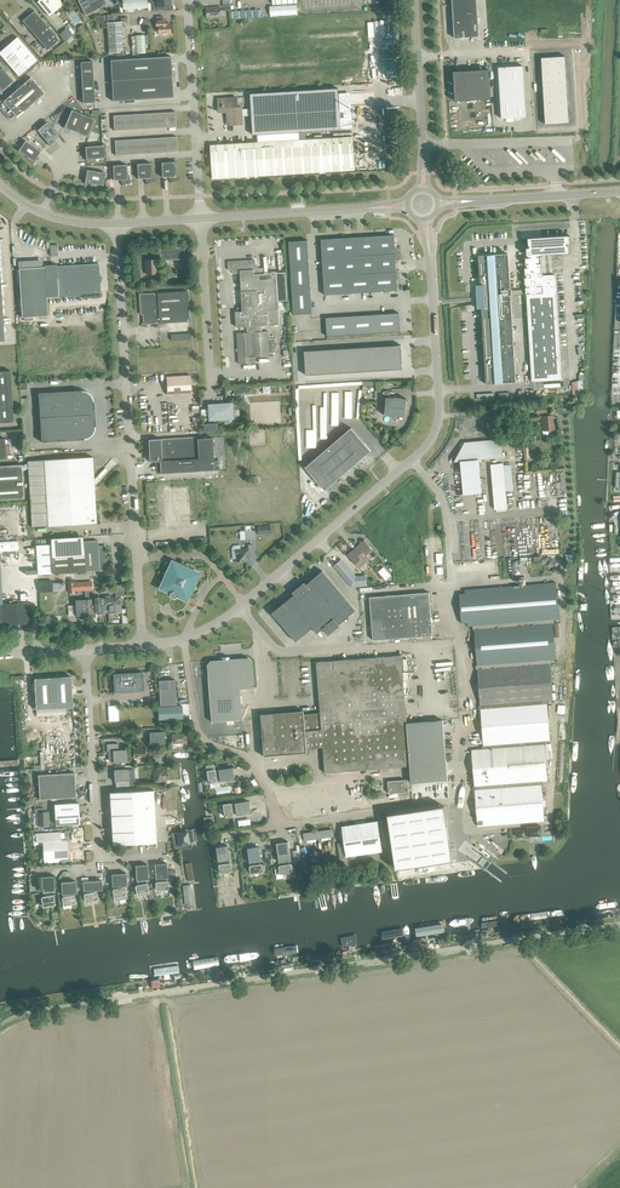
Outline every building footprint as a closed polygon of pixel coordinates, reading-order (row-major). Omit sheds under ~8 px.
[(37,2),(49,16),(63,4),(60,0),(39,0),(37,2)] [(85,15),(107,5),(105,0),(78,0),(85,15)] [(123,9),(147,8),(146,0),(122,0),(123,9)] [(454,38),(479,36),(476,0),(452,0),(454,38)] [(206,8),(207,18),(221,17),(221,7),(206,8)] [(22,21),(47,50),(59,40),(34,10),(22,21)] [(145,18),(142,24),(147,27),(150,21),(145,18)] [(158,35),(162,35),(163,36),(166,36),(167,35),(167,34),(170,34),(170,24),(165,24),(164,23),(164,20),(155,21),(156,30),(157,31),(158,31),(158,35)] [(107,23),(108,53),(123,52),(121,22),(107,23)] [(68,30),(60,36),(65,41),(72,35),(68,30)] [(135,54),(145,53),(144,35),(134,36),(135,54)] [(18,76),(37,60),(17,37),(0,52),(0,55),(18,76)] [(110,60),(113,101),(173,98),(170,56),(110,60)] [(565,56),(541,58),(545,124),(569,123),(565,56)] [(80,62),(83,103),(95,103),(92,61),(80,62)] [(498,68),(501,119),(526,117),(523,66),(504,67),(499,67),(498,68)] [(2,90),(13,81),(2,68),(0,69),(0,88),(2,90)] [(455,99),(455,101),(490,99),(488,70),(459,71),(453,72),(455,99)] [(9,119),(14,114),(17,118),(45,94),(31,77),(8,97),(7,96),(0,101),(0,109),(9,119)] [(250,94),(253,135),(340,130),(338,88),(250,94)] [(219,113),(220,113),(220,112),(227,112),(227,125),(243,124),(242,107),(237,107),(236,98),(218,99),(219,108),(218,108),(219,113)] [(73,131),(76,132),(83,115),(71,110),(67,121),(66,121),(63,128),(70,131),(70,130),(73,131)] [(113,116),(114,131),(175,127),(176,127),(175,112),(113,116)] [(83,115),(76,132),(79,133),(82,134),(82,135),(81,135),(88,138),(91,131),(90,131),(95,119),(83,115)] [(55,141),(54,140),(59,136),(47,122),(37,130),(45,140),(44,140),(49,146),(55,141)] [(115,140),(115,156),(177,152),(178,152),(177,136),(176,136),(176,137),(115,140)] [(210,145),(212,179),(355,170),(353,136),(210,145)] [(28,158),(34,163),(38,157),(38,156),(37,156),(41,151),(26,140),(18,151),(28,158)] [(92,159),(105,158),(104,145),(85,147),(86,153),(85,153),(85,160),(93,160),(93,159),(92,159)] [(179,179),(176,169),(175,169),(175,162),(161,163),(162,177),(169,177),(171,182),(179,179)] [(155,181),(152,170),(151,170),(151,163),(137,164),(138,179),(145,178),(146,184),(155,181)] [(131,182),(127,172),(127,165),(113,166),(114,180),(120,180),(122,185),(131,182)] [(91,184),(103,185),(105,173),(87,170),(86,176),(85,176),(84,183),(91,185),(91,184)] [(395,260),(401,259),(401,247),(395,247),(394,235),(321,239),(324,295),(397,290),(395,260)] [(481,297),(486,384),(516,382),(511,296),(526,293),(526,295),(531,381),(562,380),(555,274),(542,275),(541,254),(568,253),(568,246),(567,246),(566,243),(569,243),(569,236),(570,236),(540,238),(540,240),(536,240),(536,238),(528,238),(528,245),(529,245),(529,248),(526,248),(527,255),(528,255),(527,258),(525,258),(526,265),(527,265),(527,268),(525,268),(525,275),(526,275),(526,278),(525,278),(525,285),(528,285),(528,287),(525,288),(525,289),(511,290),(511,289),(510,289),(508,254),(478,256),(480,285),(476,285),(476,297),(481,297)] [(289,241),(293,315),(312,313),(307,240),(289,241)] [(159,248),(160,260),(184,259),(184,247),(159,248)] [(145,260),(146,274),(156,274),(155,259),(145,260)] [(256,265),(256,261),(255,260),(229,261),(228,262),(229,270),(229,271),(232,271),(232,273),(233,274),(240,273),(242,307),(237,307),(237,311),(235,312),(236,327),(246,327),(247,333),(237,333),(239,364),(254,363),(254,357),(269,356),(267,331),(262,332),(262,326),(280,324),(278,301),(287,301),(286,272),(264,273),(263,268),(258,268),(258,266),(257,265),(256,265)] [(82,295),(101,294),(99,264),(44,267),(19,268),(22,317),(48,316),(46,298),(82,295)] [(143,314),(143,324),(156,323),(156,322),(159,322),(159,323),(189,321),(188,291),(157,293),(157,294),(154,294),(154,293),(139,294),(140,309),(143,314)] [(327,336),(400,332),(399,313),(326,318),(327,336)] [(402,362),(402,360),(402,359),(402,360),(401,359),(402,358),(401,358),(401,357),(402,356),(401,356),(401,355),(402,355),(402,354),(401,354),(401,353),(401,352),(401,345),(304,351),(305,375),(402,369),(402,363),(402,362)] [(14,422),(10,371),(0,372),(0,423),(14,422)] [(166,377),(167,395),(191,393),(190,375),(166,377)] [(38,393),(39,405),(41,442),(84,440),(84,438),(86,438),(88,437),(90,436),(91,435),(93,433),(94,431),(94,429),(94,426),(95,426),(94,402),(93,402),(92,400),(92,398),(90,396),(89,394),(87,393),(85,392),(83,392),(81,392),(81,390),(38,393)] [(385,415),(405,417),(406,399),(386,397),(385,415)] [(208,405),(209,420),(233,419),(232,403),(208,405)] [(542,423),(544,423),(544,431),(554,430),(554,429),(555,428),(554,426),(554,425),(553,415),(542,416),(542,423)] [(305,467),(325,490),(371,451),(351,428),(305,467)] [(152,458),(149,458),(149,462),(159,461),(160,473),(218,470),(218,460),(213,461),(212,438),(197,439),(197,437),(148,440),(148,444),(151,443),(152,458)] [(503,457),(501,439),(465,442),(454,461),(458,461),(458,466),(461,468),(463,495),(481,493),(479,460),(503,457)] [(27,461),(31,527),(96,523),(92,457),(27,461)] [(502,464),(488,464),(491,507),(504,507),(502,464)] [(24,499),(22,465),(0,466),(0,500),(24,499)] [(270,525),(257,527),(258,534),(271,533),(270,525)] [(51,544),(36,545),(38,575),(53,574),(85,571),(99,570),(107,570),(105,546),(98,546),(97,540),(84,541),(83,536),(50,538),(51,544)] [(360,548),(357,550),(367,561),(370,559),(366,554),(371,549),(364,540),(358,545),(360,548)] [(236,559),(237,562),(249,561),(248,553),(253,553),(252,545),(248,545),(248,549),(240,550),(240,545),(233,545),(232,547),(232,559),(236,559)] [(357,550),(355,552),(353,550),(347,555),(358,568),(364,563),(364,564),(367,561),(357,550)] [(333,566),(352,587),(367,586),(366,577),(355,578),(340,560),(333,566)] [(169,593),(177,596),(197,589),(187,563),(161,573),(169,593)] [(295,642),(312,628),(317,633),(323,629),(328,635),(340,625),(339,624),(356,610),(346,598),(331,582),(323,571),(306,585),(304,582),(292,592),(294,594),(272,613),(295,642)] [(559,619),(558,610),(556,582),(465,590),(465,593),(459,594),(461,623),(467,623),(468,626),(474,626),(483,749),(471,750),(477,826),(544,821),(541,781),(547,781),(544,741),(550,741),(547,701),(553,700),(550,660),(556,660),(552,620),(559,619)] [(92,598),(92,599),(93,610),(95,610),(97,611),(97,613),(98,613),(99,613),(99,611),(101,610),(102,610),(102,609),(108,609),(108,613),(121,612),(120,596),(124,595),(123,591),(125,591),(124,584),(115,585),(115,597),(110,598),(110,596),(104,596),(104,598),(102,598),(101,598),(99,597),(96,597),(94,598),(92,598)] [(369,597),(373,640),(432,635),(429,592),(369,597)] [(92,599),(73,600),(74,616),(77,616),(78,619),(86,619),(86,615),(93,614),(93,610),(92,599)] [(0,604),(0,608),(1,622),(4,625),(29,623),(32,620),(31,605),(27,602),(0,604)] [(409,766),(411,783),(447,780),(443,720),(406,723),(408,722),(408,715),(406,716),(401,655),(316,662),(320,713),(304,714),(303,711),(259,714),(263,756),(307,752),(306,749),(323,747),(325,773),(409,766)] [(207,676),(211,722),(242,719),(239,689),(250,688),(254,684),(252,661),(248,658),(210,661),(206,665),(207,676)] [(113,674),(114,693),(144,691),(143,672),(113,674)] [(34,679),(36,709),(73,707),(71,676),(34,679)] [(159,681),(160,705),(176,704),(175,680),(159,681)] [(108,706),(109,721),(118,721),(117,705),(108,706)] [(158,707),(159,720),(183,718),(182,706),(158,707)] [(173,736),(173,743),(185,742),(185,734),(178,734),(178,730),(169,731),(169,737),(173,736)] [(149,732),(150,744),(165,743),(164,731),(149,732)] [(107,744),(107,751),(113,750),(113,762),(128,762),(127,750),(118,750),(118,744),(107,744)] [(134,758),(137,758),(138,759),(141,758),(142,758),(142,757),(145,756),(145,749),(133,749),(134,758)] [(219,780),(218,772),(215,772),(214,765),(206,767),(209,783),(217,782),(216,780),(219,780)] [(218,770),(218,772),(219,780),(220,782),(234,779),(232,767),(218,770)] [(114,770),(114,782),(115,782),(116,787),(129,786),(129,781),(135,781),(134,769),(128,769),(114,770)] [(154,770),(154,782),(164,781),(164,779),(168,779),(168,771),(163,771),(163,770),(154,770)] [(76,797),(76,796),(74,773),(38,775),(39,799),(76,797)] [(109,792),(112,845),(156,842),(153,790),(109,792)] [(234,803),(234,805),(236,813),(236,815),(250,813),(248,801),(234,803)] [(55,825),(79,824),(80,824),(78,803),(76,803),(54,804),(55,825)] [(236,813),(234,805),(231,806),(231,804),(223,805),(225,817),(233,816),(233,814),(236,813)] [(396,869),(452,860),(444,806),(388,814),(396,869)] [(38,813),(38,826),(49,825),(48,820),(48,817),(49,817),(49,812),(43,812),(43,808),(34,808),(35,813),(38,813)] [(387,815),(381,816),(388,858),(386,859),(387,864),(394,863),(387,815)] [(341,826),(346,857),(382,851),(378,821),(341,826)] [(527,827),(527,831),(524,832),(524,830),(516,831),(516,837),(525,836),(525,835),(528,834),(528,836),(542,835),(541,826),(527,827)] [(303,833),(304,841),(333,836),(332,829),(303,833)] [(175,842),(176,849),(182,848),(181,845),(189,844),(187,831),(177,833),(179,841),(175,842)] [(36,842),(42,842),(42,841),(61,840),(60,832),(36,834),(36,842)] [(42,841),(42,842),(43,860),(68,858),(67,840),(61,840),(42,841)] [(279,862),(289,861),(291,861),(288,842),(276,843),(279,862)] [(217,862),(220,861),(229,860),(227,846),(215,847),(217,862)] [(249,863),(251,862),(259,861),(261,861),(259,847),(247,848),(249,863)] [(229,860),(220,861),(220,864),(218,865),(219,873),(231,871),(230,863),(229,860)] [(259,861),(251,862),(251,865),(249,866),(250,874),(262,872),(261,864),(259,864),(259,861)] [(289,861),(279,862),(280,865),(279,866),(280,868),(276,869),(276,874),(293,872),(292,864),(289,864),(289,861)] [(128,863),(125,867),(130,871),(133,868),(128,863)] [(155,879),(158,879),(166,878),(168,878),(167,863),(154,864),(155,879)] [(136,880),(137,882),(139,882),(139,885),(146,883),(146,880),(148,879),(147,865),(135,865),(136,880)] [(112,886),(114,886),(122,886),(127,885),(126,873),(111,874),(112,886)] [(42,892),(51,891),(54,891),(54,876),(41,877),(42,892)] [(166,878),(158,879),(158,882),(156,882),(156,890),(169,889),(168,881),(166,881),(166,878)] [(83,891),(86,891),(94,890),(102,890),(102,880),(83,881),(83,891)] [(62,894),(64,894),(72,894),(76,894),(76,881),(61,882),(62,894)] [(139,882),(137,882),(137,885),(135,885),(137,896),(149,893),(147,883),(146,883),(139,885),(139,882)] [(122,886),(114,886),(115,889),(113,889),(115,901),(127,898),(125,887),(123,887),(122,886)] [(94,890),(86,891),(86,893),(84,894),(86,902),(98,899),(96,891),(94,892),(94,890)] [(51,891),(42,892),(43,896),(41,897),(43,907),(55,904),(53,895),(51,895),(51,891)] [(72,894),(64,894),(64,897),(62,897),(64,905),(76,903),(74,895),(72,895),(72,894)]
